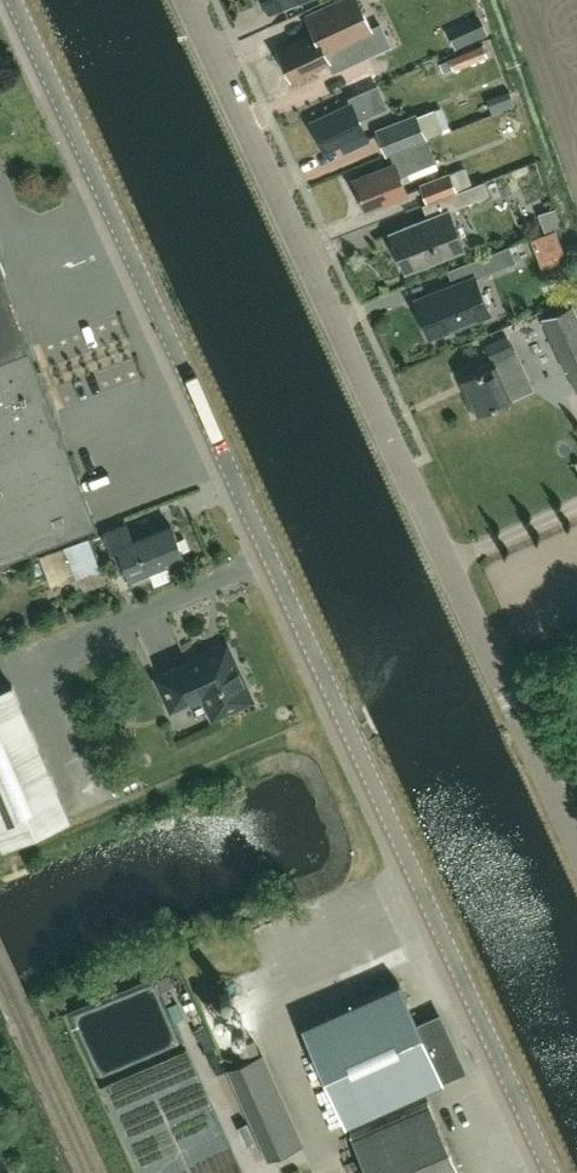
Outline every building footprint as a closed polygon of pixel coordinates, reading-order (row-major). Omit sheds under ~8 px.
[(262,9),(268,9),(268,10),(296,0),(258,0),(262,9)] [(359,39),(373,33),(363,11),(357,0),(340,0),(305,16),(313,32),(277,49),(291,78),(313,68),(317,70),(323,68),(323,63),(328,61),(332,70),(366,54),(359,39)] [(487,54),(483,44),(439,63),(444,73),(487,54)] [(348,148),(368,139),(357,116),(367,112),(360,98),(310,121),(323,151),(345,141),(348,148)] [(386,155),(390,154),(426,139),(428,138),(444,131),(435,110),(435,109),(418,116),(417,112),(375,129),(386,155)] [(426,139),(390,154),(393,162),(353,179),(365,209),(407,193),(399,174),(435,159),(426,139)] [(420,184),(427,203),(471,186),(463,169),(451,173),(450,172),(420,184)] [(471,186),(427,203),(423,204),(428,217),(392,231),(407,269),(461,248),(447,211),(490,194),(485,181),(471,186)] [(479,258),(485,274),(517,261),(510,245),(479,258)] [(96,522),(0,270),(0,559),(96,522)] [(418,298),(422,308),(434,336),(488,314),(472,276),(428,294),(418,298)] [(541,318),(542,318),(565,371),(567,370),(576,391),(576,312),(573,304),(541,318)] [(472,409),(476,408),(478,411),(511,396),(513,395),(503,372),(520,364),(517,357),(506,335),(506,334),(485,343),(494,362),(492,364),(490,360),(478,366),(479,369),(462,378),(470,394),(466,397),(472,409)] [(128,571),(133,584),(151,577),(148,570),(184,555),(172,525),(135,540),(135,542),(119,548),(119,549),(112,552),(121,574),(128,571)] [(39,557),(51,587),(79,576),(85,590),(107,581),(102,567),(91,537),(39,557)] [(214,717),(252,699),(227,645),(158,677),(172,709),(203,694),(214,717)] [(13,684),(0,690),(0,839),(3,847),(70,818),(13,684)] [(408,968),(299,1016),(346,1123),(471,1067),(453,1026),(437,1033),(408,968)] [(243,1058),(259,1051),(254,1040),(238,1047),(243,1058)] [(262,1052),(238,1062),(278,1152),(301,1142),(262,1052)] [(428,1101),(351,1136),(367,1172),(460,1172),(428,1101)]
